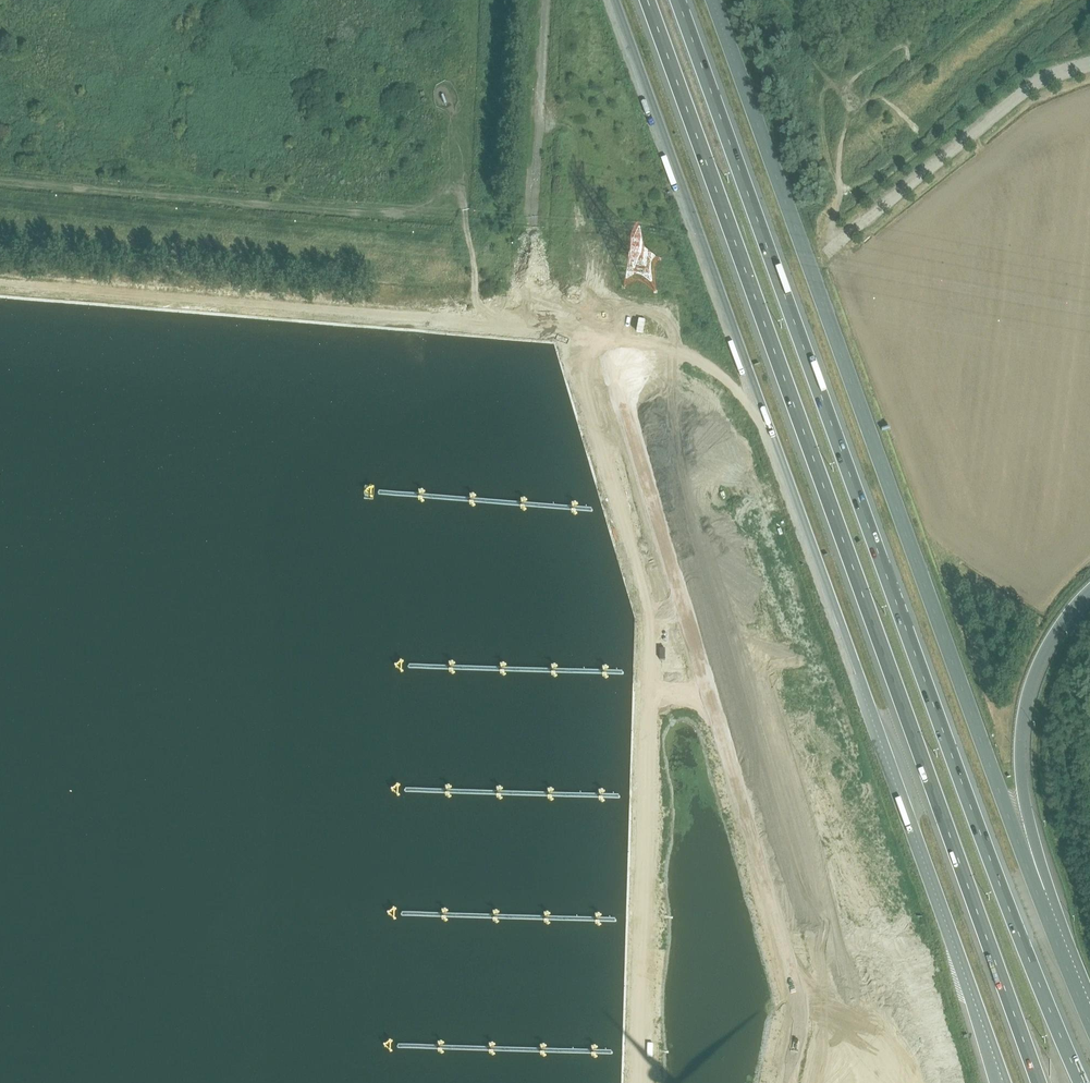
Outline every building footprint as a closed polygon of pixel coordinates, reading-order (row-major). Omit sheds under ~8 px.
[(632,289),(656,286),(648,234),(636,236),(638,252),(627,254),(632,289)] [(590,323),(591,316),(574,314),(573,320),(590,323)]
